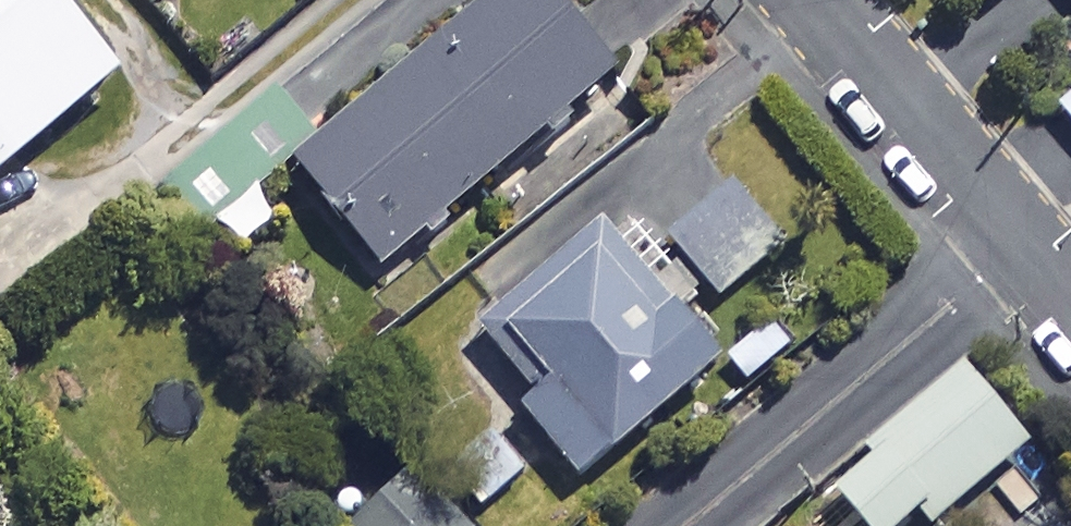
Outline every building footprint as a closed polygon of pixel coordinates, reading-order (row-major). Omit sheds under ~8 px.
[(73,0),(0,0),(0,188),(136,78),(73,0)] [(573,0),(520,0),(308,168),(390,272),(635,78),(573,0)] [(788,249),(739,190),(679,240),(728,299),(788,249)] [(732,372),(620,229),(490,331),(545,400),(531,411),(588,484),(732,372)] [(842,498),(865,525),(923,525),(928,521),(932,525),(951,525),(1041,451),(969,365),(868,449),(881,465),(842,498)] [(413,480),(366,525),(457,525),(413,480)]
